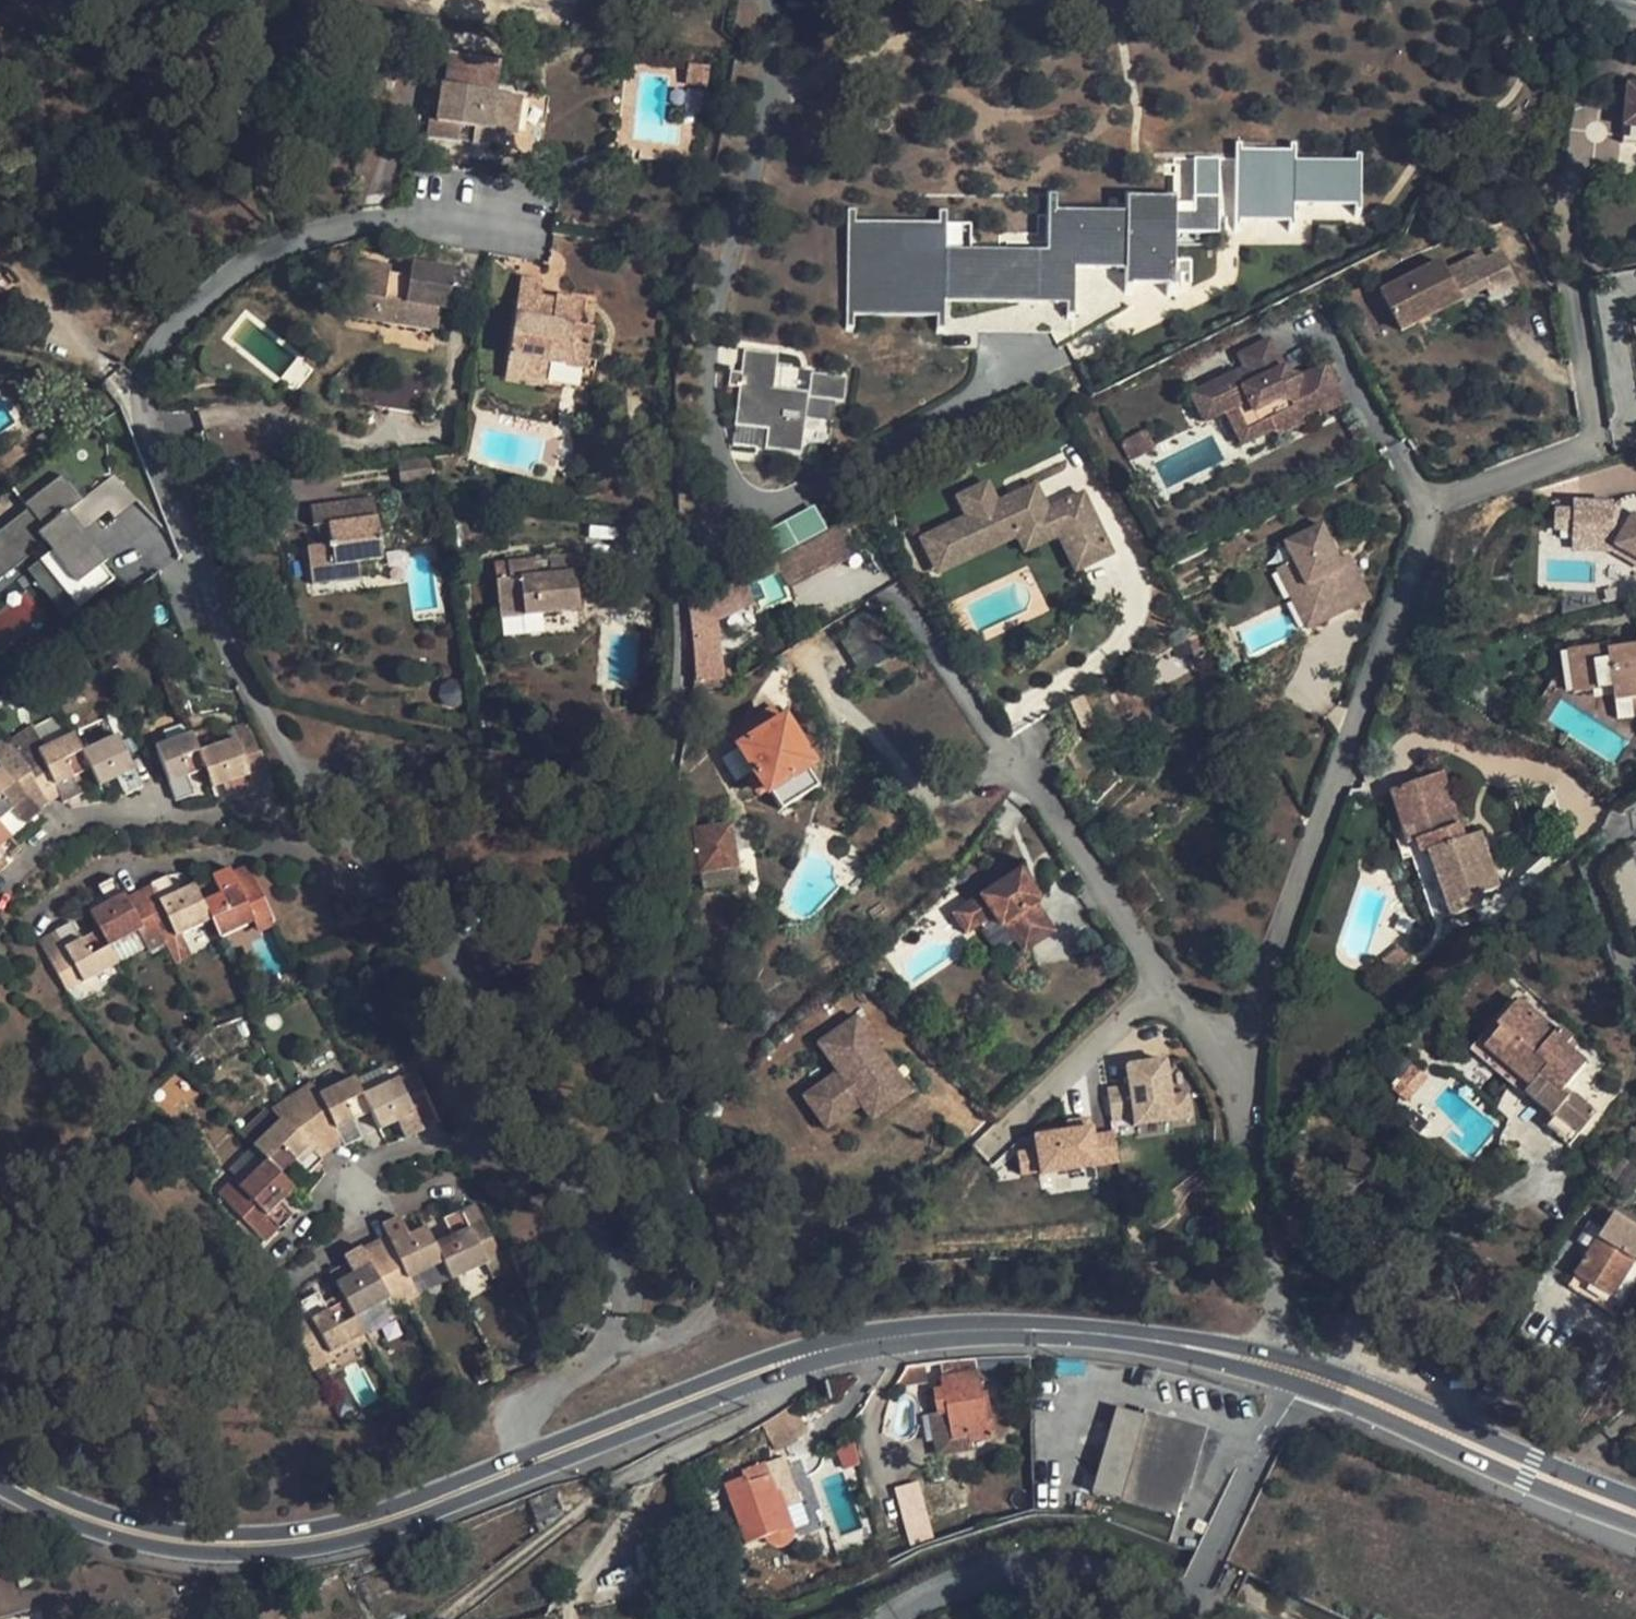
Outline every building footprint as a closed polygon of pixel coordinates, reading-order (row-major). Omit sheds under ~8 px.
[(451,53),(446,84),(495,92),(500,61),(451,53)] [(688,65),(685,84),(706,87),(708,68),(688,65)] [(1629,83),(1623,142),(1635,143),(1635,84),(1629,83)] [(514,134),(520,96),(495,92),(446,84),(442,84),(437,120),(431,119),(428,137),(457,142),(458,137),(472,139),(472,144),(498,149),(500,132),(514,134)] [(1241,143),(1235,143),(1234,224),(1239,224),(1239,219),(1289,220),(1289,226),(1294,226),(1294,204),(1355,204),(1355,210),(1360,210),(1360,155),(1355,155),(1355,161),(1295,161),(1295,145),(1290,144),(1289,151),(1241,151),(1241,143)] [(938,212),(938,223),(855,222),(855,210),(847,209),(845,327),(854,327),(854,314),(937,316),(937,328),(944,328),(944,301),(1067,303),(1066,315),(1073,315),(1074,268),(1125,269),(1125,283),(1174,284),(1174,233),(1218,233),(1218,197),(1193,196),(1193,211),(1174,211),(1174,198),(1125,197),(1125,212),(1055,211),(1055,195),(1048,195),(1047,251),(946,249),(946,212),(938,212)] [(1475,266),(1486,288),(1490,297),(1516,284),(1501,253),(1485,261),(1475,266)] [(1481,254),(1471,259),(1475,266),(1485,261),(1481,254)] [(1448,271),(1463,300),(1486,288),(1475,266),(1471,259),(1448,271)] [(354,260),(345,316),(436,331),(440,309),(447,310),(454,268),(412,261),(410,276),(390,273),(391,266),(354,260)] [(1381,292),(1401,332),(1463,300),(1448,271),(1443,261),(1381,292)] [(542,283),(520,279),(508,357),(546,363),(548,351),(568,354),(566,366),(586,370),(593,329),(579,327),(583,301),(556,297),(554,310),(552,322),(536,320),(538,307),(542,283)] [(552,322),(554,310),(538,307),(536,320),(552,322)] [(1246,369),(1192,395),(1205,422),(1227,412),(1237,407),(1248,430),(1269,420),(1296,407),(1301,418),(1317,410),(1320,415),(1344,403),(1326,366),(1291,383),(1270,340),(1239,355),(1246,369)] [(777,353),(743,349),(739,372),(730,371),(728,385),(738,386),(735,423),(767,428),(764,448),(799,452),(807,392),(773,387),(777,353)] [(548,351),(546,363),(566,366),(568,354),(548,351)] [(546,363),(508,357),(504,378),(543,384),(546,363)] [(352,401),(426,414),(431,382),(358,369),(352,401)] [(844,376),(810,373),(808,396),(841,399),(844,376)] [(1237,407),(1227,412),(1243,445),(1274,430),(1269,420),(1248,430),(1237,407)] [(1301,418),(1296,407),(1269,420),(1274,430),(1277,436),(1304,424),(1301,418)] [(1145,425),(1118,438),(1127,455),(1153,442),(1145,425)] [(45,544),(51,551),(40,560),(78,608),(114,580),(102,565),(107,561),(83,531),(68,512),(82,500),(68,482),(62,474),(25,503),(29,508),(33,513),(0,540),(0,579),(45,544)] [(68,512),(83,531),(109,510),(115,518),(138,499),(114,474),(87,495),(88,496),(82,500),(68,512)] [(986,476),(956,490),(965,510),(919,532),(932,558),(1011,521),(1015,530),(1023,546),(1056,529),(1061,540),(1098,523),(1081,486),(1046,503),(1033,478),(1025,482),(1029,489),(1010,498),(1006,491),(995,496),(986,476)] [(73,477),(68,482),(82,500),(88,496),(87,495),(73,477)] [(1025,482),(1006,491),(1010,498),(1029,489),(1025,482)] [(374,497),(310,506),(313,526),(328,524),(330,544),(307,547),(312,585),(337,581),(335,565),(382,559),(374,497)] [(1611,552),(1635,566),(1635,519),(1633,517),(1631,520),(1612,509),(1613,505),(1613,503),(1556,501),(1555,531),(1574,532),(1573,541),(1611,542),(1611,552)] [(1613,505),(1612,509),(1631,520),(1633,517),(1613,505)] [(29,508),(0,530),(0,540),(33,513),(29,508)] [(858,515),(837,526),(840,533),(863,523),(858,515)] [(1011,521),(932,558),(936,568),(1015,530),(1011,521)] [(1098,523),(1061,540),(1073,565),(1110,547),(1098,523)] [(833,566),(852,556),(840,533),(837,526),(818,536),(832,563),(833,566)] [(1324,621),(1359,604),(1338,559),(1322,526),(1276,548),(1303,603),(1313,599),(1324,621)] [(832,563),(818,536),(789,551),(803,578),(832,563)] [(1611,542),(1573,541),(1573,551),(1611,552),(1611,542)] [(789,551),(774,559),(778,568),(786,587),(803,578),(789,551)] [(1338,559),(1359,604),(1369,599),(1348,554),(1338,559)] [(500,618),(578,610),(575,573),(580,573),(578,555),(549,558),(549,559),(535,561),(535,559),(508,562),(509,579),(496,580),(500,618)] [(778,568),(774,559),(744,575),(748,584),(778,568)] [(78,608),(40,560),(27,570),(65,618),(78,608)] [(1303,603),(1285,565),(1278,568),(1296,607),(1303,603)] [(718,679),(712,622),(754,602),(748,584),(744,575),(687,600),(693,651),(693,668),(692,692),(715,689),(714,680),(718,679)] [(1313,599),(1296,607),(1307,629),(1324,621),(1313,599)] [(1574,694),(1613,688),(1615,703),(1635,700),(1635,645),(1611,649),(1610,644),(1568,650),(1574,694)] [(1615,703),(1617,720),(1635,717),(1635,700),(1615,703)] [(736,748),(764,794),(765,796),(772,792),(780,804),(813,784),(805,772),(812,768),(783,720),(781,721),(774,709),(730,735),(738,747),(736,748)] [(198,751),(205,770),(211,788),(222,784),(231,781),(237,800),(255,793),(254,791),(273,784),(261,751),(259,752),(248,723),(232,728),(236,738),(222,743),(198,751)] [(5,742),(17,754),(36,741),(39,749),(46,746),(32,724),(5,742)] [(215,724),(192,732),(198,751),(222,743),(215,724)] [(192,732),(155,746),(175,801),(193,794),(187,776),(205,770),(198,751),(192,732)] [(36,741),(17,754),(48,801),(59,795),(62,803),(81,795),(72,777),(89,768),(82,751),(73,733),(46,746),(39,749),(36,741)] [(82,751),(89,768),(98,786),(116,778),(124,796),(142,788),(117,734),(82,751)] [(17,754),(5,742),(2,740),(0,742),(0,766),(1,767),(17,754)] [(11,809),(25,824),(39,811),(36,808),(48,801),(17,754),(1,767),(0,768),(0,819),(11,809)] [(1442,774),(1436,776),(1453,828),(1459,826),(1442,774)] [(1498,889),(1480,834),(1464,839),(1459,826),(1453,828),(1436,776),(1390,792),(1408,845),(1417,842),(1421,854),(1428,851),(1451,917),(1480,907),(1483,902),(1484,899),(1482,895),(1498,889)] [(229,803),(237,800),(231,781),(222,784),(229,803)] [(700,872),(735,867),(729,826),(695,831),(691,810),(675,812),(672,852),(676,853),(698,855),(700,872)] [(10,837),(0,826),(0,846),(10,837)] [(676,875),(700,872),(698,855),(676,853),(676,875)] [(8,865),(0,856),(0,872),(8,865)] [(1635,907),(1635,865),(1635,861),(1606,868),(1617,912),(1635,907)] [(202,902),(210,920),(218,938),(254,921),(252,918),(269,910),(249,866),(232,874),(229,868),(211,876),(220,894),(202,902)] [(1030,885),(1017,866),(963,903),(976,922),(991,912),(999,923),(1003,920),(1022,948),(1051,928),(1032,900),(1025,889),(1030,885)] [(738,882),(735,867),(700,872),(703,888),(738,882)] [(139,894),(164,943),(174,963),(190,955),(180,934),(210,920),(202,902),(193,884),(175,893),(167,875),(150,883),(152,888),(139,894)] [(89,912),(98,930),(107,947),(137,931),(146,948),(148,951),(164,943),(139,894),(127,901),(114,877),(97,886),(101,895),(105,903),(89,912)] [(1030,885),(1025,889),(1032,900),(1037,896),(1030,885)] [(101,895),(85,903),(89,912),(105,903),(101,895)] [(976,922),(963,903),(951,910),(964,930),(976,922)] [(269,910),(252,918),(254,921),(258,931),(275,923),(269,910)] [(38,941),(65,991),(82,982),(82,983),(117,964),(107,947),(98,930),(80,939),(71,922),(54,931),(55,932),(38,941)] [(107,947),(117,964),(146,948),(137,931),(107,947)] [(1411,960),(1401,948),(1384,963),(1394,975),(1411,960)] [(1556,1032),(1518,1000),(1497,1025),(1501,1027),(1484,1047),(1530,1086),(1525,1092),(1552,1115),(1553,1116),(1556,1113),(1580,1133),(1596,1114),(1565,1088),(1586,1064),(1566,1047),(1572,1039),(1559,1028),(1556,1032)] [(854,1019),(817,1047),(838,1075),(804,1101),(828,1132),(862,1106),(873,1122),(910,1093),(854,1019)] [(1501,1027),(1497,1025),(1494,1022),(1470,1050),(1523,1095),(1525,1092),(1530,1086),(1484,1047),(1501,1027)] [(1403,1057),(1390,1072),(1401,1081),(1413,1066),(1403,1057)] [(1129,1083),(1106,1085),(1110,1115),(1132,1113),(1133,1119),(1186,1114),(1184,1092),(1167,1093),(1164,1059),(1127,1062),(1129,1083)] [(355,1080),(362,1094),(392,1081),(385,1066),(355,1080)] [(1393,1090),(1407,1103),(1427,1078),(1413,1066),(1401,1081),(1393,1090)] [(371,1112),(379,1130),(397,1122),(405,1139),(423,1131),(423,1130),(440,1121),(416,1071),(399,1080),(398,1078),(392,1081),(362,1094),(371,1112)] [(353,1121),(371,1112),(362,1094),(355,1080),(354,1077),(319,1093),(311,1082),(291,1095),(299,1106),(330,1150),(342,1142),(344,1147),(361,1138),(353,1121)] [(291,1095),(271,1109),(279,1120),(299,1106),(291,1095)] [(318,1158),(330,1150),(299,1106),(279,1120),(277,1122),(252,1146),(253,1146),(279,1174),(294,1159),(308,1173),(321,1161),(318,1158)] [(1412,1108),(1401,1121),(1419,1137),(1430,1124),(1412,1108)] [(240,1132),(252,1146),(277,1122),(264,1109),(240,1132)] [(1033,1141),(1015,1144),(1019,1166),(1110,1150),(1106,1125),(1089,1128),(1086,1113),(1030,1123),(1033,1141)] [(1569,1146),(1580,1133),(1556,1113),(1553,1116),(1552,1115),(1544,1125),(1569,1146)] [(293,1188),(279,1174),(253,1146),(229,1170),(241,1184),(238,1187),(240,1189),(226,1202),(263,1241),(277,1227),(279,1230),(292,1216),(278,1203),(293,1188)] [(217,1193),(226,1202),(240,1189),(238,1187),(231,1180),(217,1193)] [(500,1254),(476,1204),(444,1219),(452,1236),(434,1244),(442,1262),(451,1280),(485,1264),(486,1263),(485,1262),(500,1254)] [(1568,1287),(1615,1316),(1635,1281),(1635,1228),(1613,1214),(1603,1231),(1591,1250),(1568,1287)] [(387,1237),(375,1243),(406,1304),(419,1297),(409,1277),(417,1274),(442,1262),(434,1244),(425,1226),(407,1235),(398,1217),(382,1225),(387,1237)] [(1603,1231),(1591,1224),(1579,1243),(1591,1250),(1603,1231)] [(392,1310),(406,1304),(375,1243),(362,1249),(360,1246),(342,1255),(348,1266),(352,1274),(335,1283),(341,1294),(345,1301),(363,1334),(391,1319),(382,1302),(387,1299),(392,1310)] [(500,1254),(485,1262),(486,1263),(485,1264),(492,1280),(509,1272),(500,1254)] [(417,1274),(425,1292),(451,1280),(442,1262),(417,1274)] [(331,1276),(335,1283),(352,1274),(348,1266),(331,1276)] [(363,1334),(345,1301),(327,1310),(323,1303),(318,1293),(301,1302),(302,1304),(282,1315),(312,1370),(331,1359),(328,1354),(330,1353),(363,1334)] [(323,1303),(327,1310),(345,1301),(341,1294),(323,1303)] [(367,1342),(363,1334),(330,1353),(337,1367),(355,1357),(352,1351),(367,1342)] [(967,1356),(937,1358),(943,1387),(934,1389),(937,1414),(948,1412),(952,1440),(968,1437),(969,1444),(993,1439),(988,1403),(981,1403),(979,1389),(977,1377),(1011,1376),(1011,1354),(995,1354),(967,1356)] [(985,1388),(979,1389),(981,1403),(988,1403),(985,1388)] [(1099,1488),(1183,1511),(1206,1426),(1123,1403),(1099,1488)] [(945,1459),(970,1454),(969,1444),(968,1437),(952,1440),(948,1412),(937,1414),(945,1459)] [(746,1478),(725,1485),(744,1544),(765,1537),(769,1544),(774,1548),(779,1548),(785,1547),(789,1544),(792,1539),(793,1534),(792,1528),(786,1508),(802,1502),(787,1454),(765,1461),(769,1477),(747,1483),(746,1478)] [(918,1489),(895,1493),(901,1525),(924,1520),(918,1489)]
